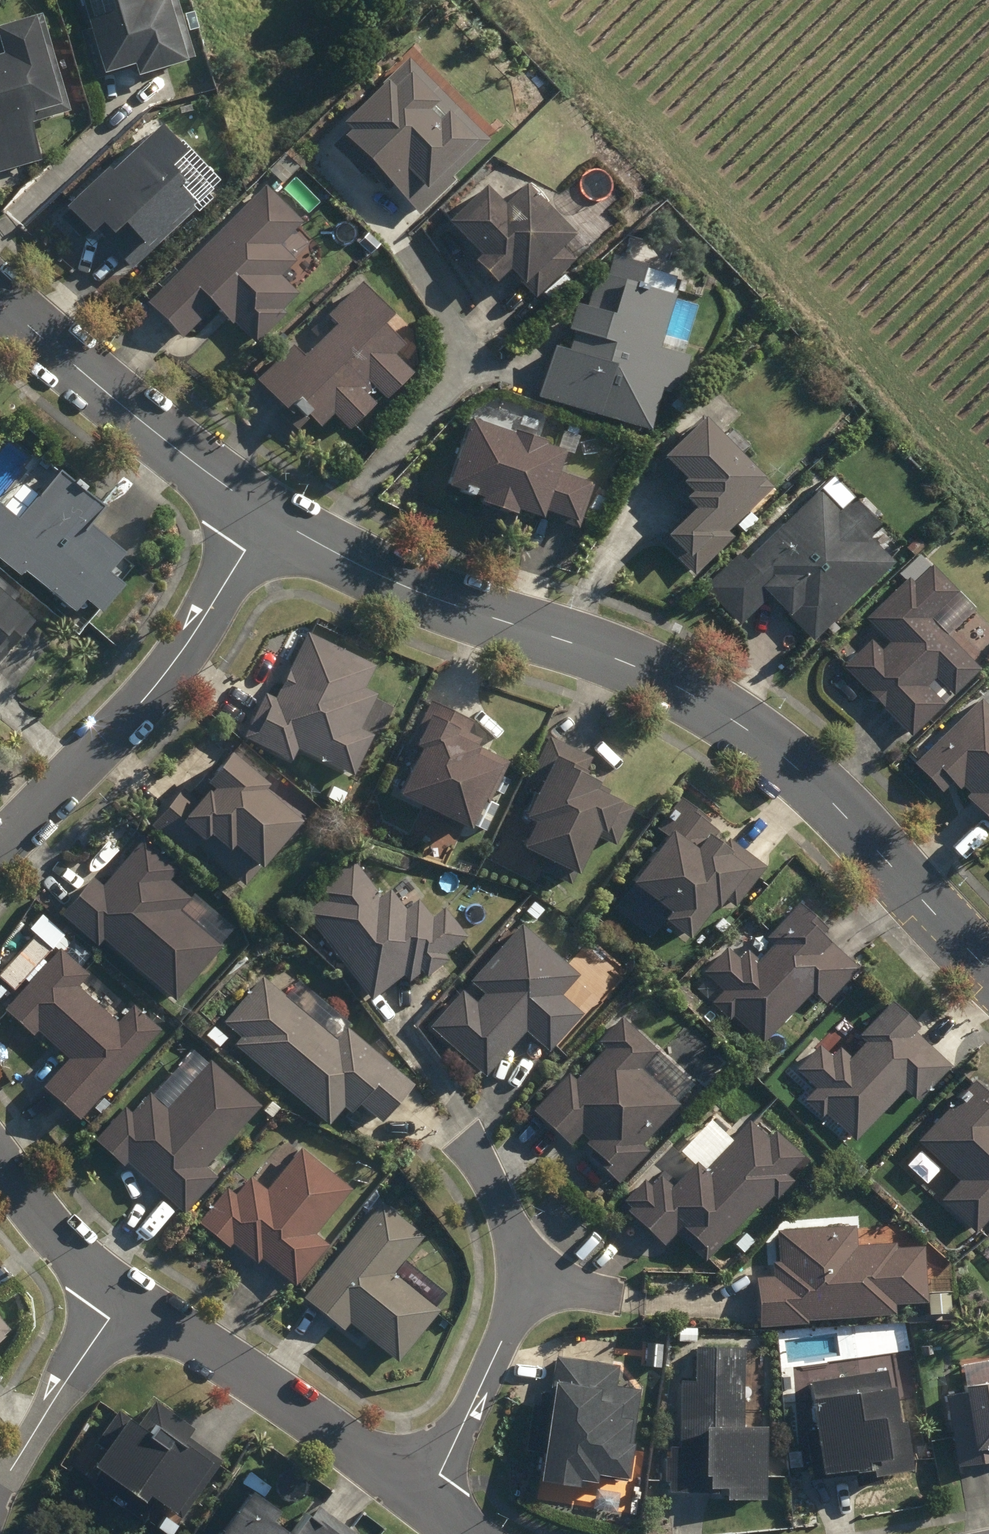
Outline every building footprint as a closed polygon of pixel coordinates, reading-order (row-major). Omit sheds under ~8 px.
[(137,73),(194,56),(178,0),(81,0),(89,28),(79,31),(93,79),(136,67),(137,73)] [(0,22),(0,169),(38,158),(28,127),(71,115),(61,83),(52,50),(41,10),(0,22)] [(351,131),(335,147),(357,169),(369,158),(379,168),(394,168),(393,181),(419,206),(448,178),(438,168),(467,138),(444,116),(435,125),(419,109),(427,100),(406,78),(390,94),(382,85),(344,123),(351,131)] [(93,251),(102,243),(127,270),(201,201),(176,175),(194,158),(160,122),(60,216),(93,251)] [(489,178),(450,215),(485,252),(490,247),(527,286),(535,293),(573,257),(559,242),(577,225),(530,177),(508,198),(489,178)] [(302,220),(265,184),(149,300),(182,333),(221,293),(261,334),(288,307),(284,303),(301,287),(283,270),(298,255),(282,239),(302,220)] [(551,386),(548,396),(650,424),(662,382),(680,388),(691,352),(661,343),(676,290),(642,281),(648,260),(615,250),(609,272),(598,269),(587,305),(576,301),(569,327),(574,328),(568,348),(562,346),(551,386)] [(363,278),(331,311),(340,319),(305,353),(294,342),(261,375),(304,419),(313,410),(324,421),(338,407),(353,422),(376,400),(363,386),(370,378),(387,394),(412,368),(394,351),(406,339),(385,318),(394,309),(363,278)] [(695,508),(668,535),(689,556),(726,516),(768,475),(707,414),(654,467),(695,508)] [(569,444),(472,415),(452,484),(581,521),(594,476),(562,466),(569,444)] [(63,467),(21,516),(3,502),(0,506),(0,553),(22,571),(27,566),(77,606),(88,593),(104,607),(127,578),(111,566),(126,547),(92,520),(107,501),(63,467)] [(850,481),(859,487),(865,478),(856,472),(850,481)] [(787,608),(812,636),(893,561),(851,515),(843,521),(820,495),(751,558),(759,567),(751,573),(739,560),(710,587),(738,618),(773,587),(790,606),(787,608)] [(984,664),(932,614),(959,586),(934,562),(916,580),(910,574),(870,614),(894,638),(884,648),(872,637),(846,663),(916,731),(947,699),(929,682),(940,670),(959,689),(984,664)] [(29,605),(0,578),(0,637),(29,605)] [(293,756),(299,745),(356,772),(375,733),(361,726),(378,692),(365,686),(375,663),(308,632),(278,698),(268,694),(249,736),(293,756)] [(985,696),(920,758),(946,786),(960,773),(976,790),(973,794),(988,811),(988,700),(985,696)] [(476,824),(508,758),(478,743),(480,740),(468,734),(473,722),(431,702),(409,744),(423,750),(405,788),(476,824)] [(593,755),(550,735),(528,782),(542,788),(532,811),(541,815),(528,842),(550,852),(543,867),(573,882),(598,830),(619,840),(636,805),(599,787),(604,777),(586,769),(593,755)] [(271,779),(235,749),(215,773),(210,770),(197,787),(205,795),(200,801),(185,789),(155,825),(189,853),(199,841),(247,881),(264,861),(267,863),(305,816),(267,785),(271,779)] [(706,813),(683,795),(660,827),(671,834),(637,880),(674,906),(667,916),(692,934),(719,895),(734,906),(763,866),(715,831),(718,827),(704,816),(706,813)] [(107,932),(182,996),(225,944),(181,906),(191,895),(169,876),(177,866),(145,838),(105,886),(95,877),(65,912),(99,941),(107,932)] [(309,909),(377,993),(409,968),(416,977),(469,932),(448,905),(435,916),(421,898),(407,909),(391,890),(382,897),(353,860),(318,888),(325,897),(309,909)] [(721,994),(768,1038),(816,987),(829,999),(862,965),(825,930),(830,926),(803,900),(772,933),(779,941),(761,961),(749,950),(742,958),(729,946),(708,968),(727,987),(721,994)] [(517,1039),(525,1029),(548,1050),(583,1011),(561,991),(579,971),(523,921),(470,979),(483,991),(475,1000),(462,989),(430,1025),(485,1074),(517,1039)] [(85,1112),(162,1027),(135,1003),(119,1021),(77,983),(88,971),(62,948),(10,1005),(37,1028),(40,1025),(74,1057),(52,1081),(85,1112)] [(339,1037),(263,977),(227,1022),(244,1035),(238,1042),(333,1119),(349,1099),(358,1106),(365,1096),(389,1115),(417,1081),(348,1026),(339,1037)] [(831,1109),(860,1136),(908,1085),(922,1098),(955,1063),(919,1029),(924,1024),(897,999),(867,1032),(873,1037),(855,1056),(844,1046),(836,1055),(824,1043),(803,1066),(822,1084),(810,1096),(827,1112),(831,1109)] [(639,1142),(677,1101),(641,1068),(659,1048),(624,1016),(601,1040),(606,1045),(576,1079),(569,1073),(539,1106),(573,1137),(581,1129),(599,1145),(592,1152),(621,1178),(647,1149),(639,1142)] [(264,1103),(215,1059),(170,1110),(151,1093),(132,1114),(126,1108),(100,1137),(127,1160),(131,1155),(189,1207),(219,1174),(209,1165),(264,1103)] [(982,1085),(922,1142),(964,1185),(946,1202),(977,1234),(988,1222),(988,1092),(982,1085)] [(712,1256),(809,1153),(782,1128),(775,1137),(755,1118),(708,1169),(699,1161),(674,1187),(662,1175),(652,1186),(645,1180),(628,1198),(671,1238),(683,1228),(712,1256)] [(317,1231),(353,1186),(304,1146),(269,1189),(252,1177),(238,1194),(229,1187),(202,1220),(229,1242),(236,1234),(263,1256),(267,1251),(300,1278),(330,1241),(317,1231)] [(423,1234),(381,1201),(304,1295),(347,1329),(351,1324),(398,1361),(441,1308),(394,1270),(423,1234)] [(803,1315),(896,1311),(895,1301),(931,1299),(928,1246),(900,1247),(900,1241),(860,1243),(859,1225),(785,1228),(786,1260),(778,1261),(779,1276),(763,1276),(765,1324),(804,1322),(803,1315)] [(12,1327),(0,1313),(0,1338),(12,1327)] [(764,1498),(766,1425),(741,1425),(744,1345),(716,1344),(716,1343),(694,1343),(693,1378),(680,1378),(679,1445),(667,1445),(666,1491),(711,1493),(712,1484),(724,1484),(724,1496),(764,1498)] [(934,1352),(933,1343),(919,1345),(920,1353),(934,1352)] [(632,1480),(643,1388),(619,1385),(621,1365),(553,1358),(549,1393),(539,1392),(538,1405),(534,1405),(530,1448),(551,1450),(548,1479),(584,1483),(584,1475),(602,1477),(602,1470),(612,1471),(612,1477),(632,1480)] [(888,1365),(809,1377),(816,1426),(804,1428),(809,1458),(807,1459),(810,1476),(826,1473),(825,1468),(852,1464),(852,1465),(870,1463),(871,1471),(909,1466),(902,1417),(898,1417),(898,1413),(895,1414),(888,1365)] [(968,1462),(988,1459),(988,1387),(973,1389),(973,1391),(958,1394),(968,1462)] [(179,1516),(220,1459),(195,1441),(201,1434),(153,1398),(136,1421),(119,1407),(95,1439),(101,1443),(90,1460),(101,1467),(91,1480),(139,1515),(153,1497),(179,1516)] [(312,1515),(304,1509),(289,1532),(270,1519),(278,1506),(248,1486),(216,1533),(355,1533),(356,1532),(318,1506),(312,1515)]
